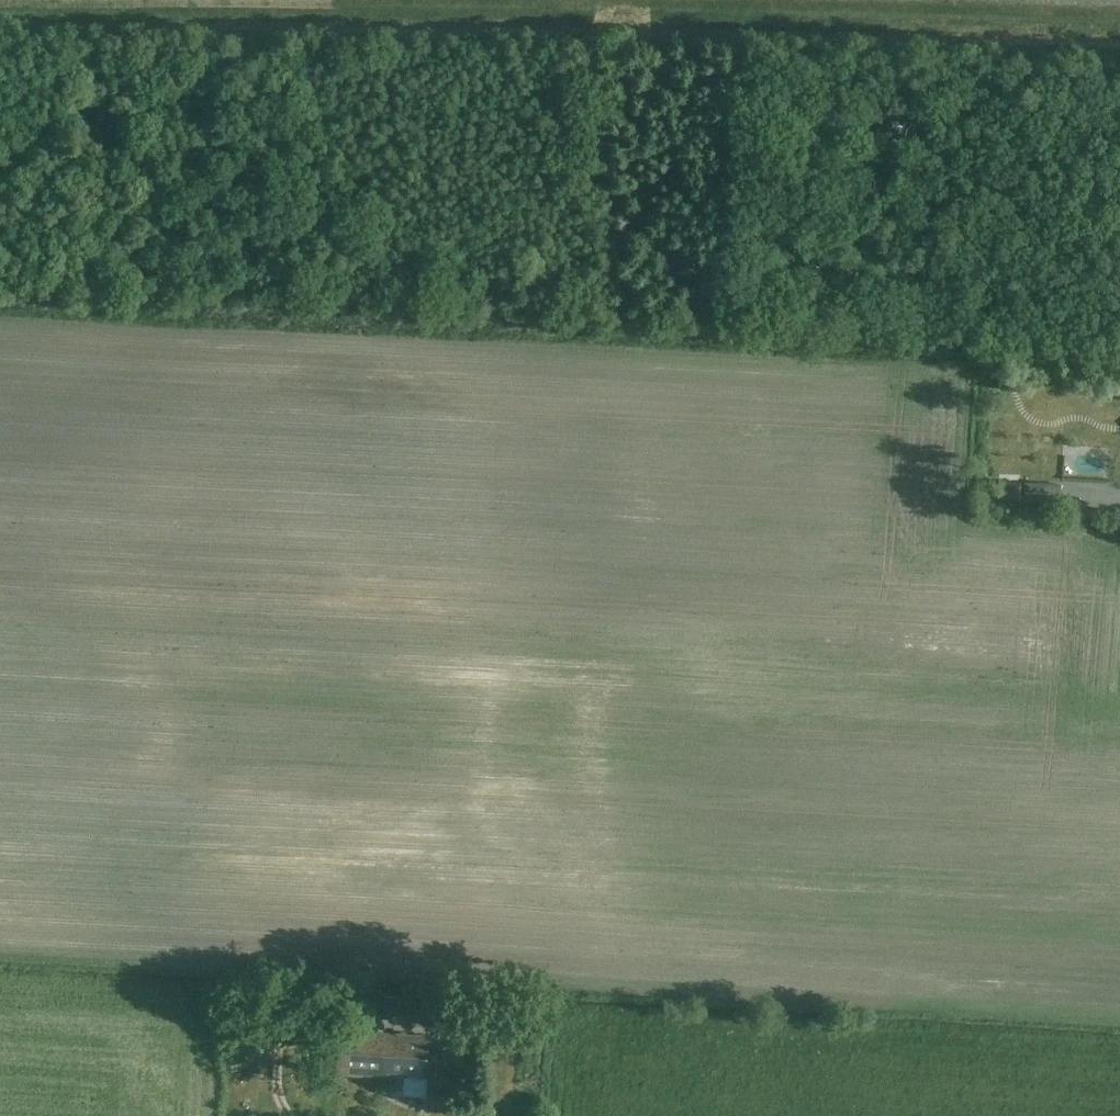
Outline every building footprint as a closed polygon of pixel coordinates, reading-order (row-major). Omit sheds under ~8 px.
[(1061,483),(1025,483),(1025,503),(1061,503),(1061,483)] [(385,995),(383,1018),(401,1019),(403,997),(385,995)] [(430,1002),(428,1025),(477,1029),(478,1005),(430,1002)] [(376,1076),(379,1033),(340,1031),(337,1073),(376,1076)] [(379,1033),(376,1076),(380,1076),(380,1075),(425,1078),(428,1036),(379,1033)]
